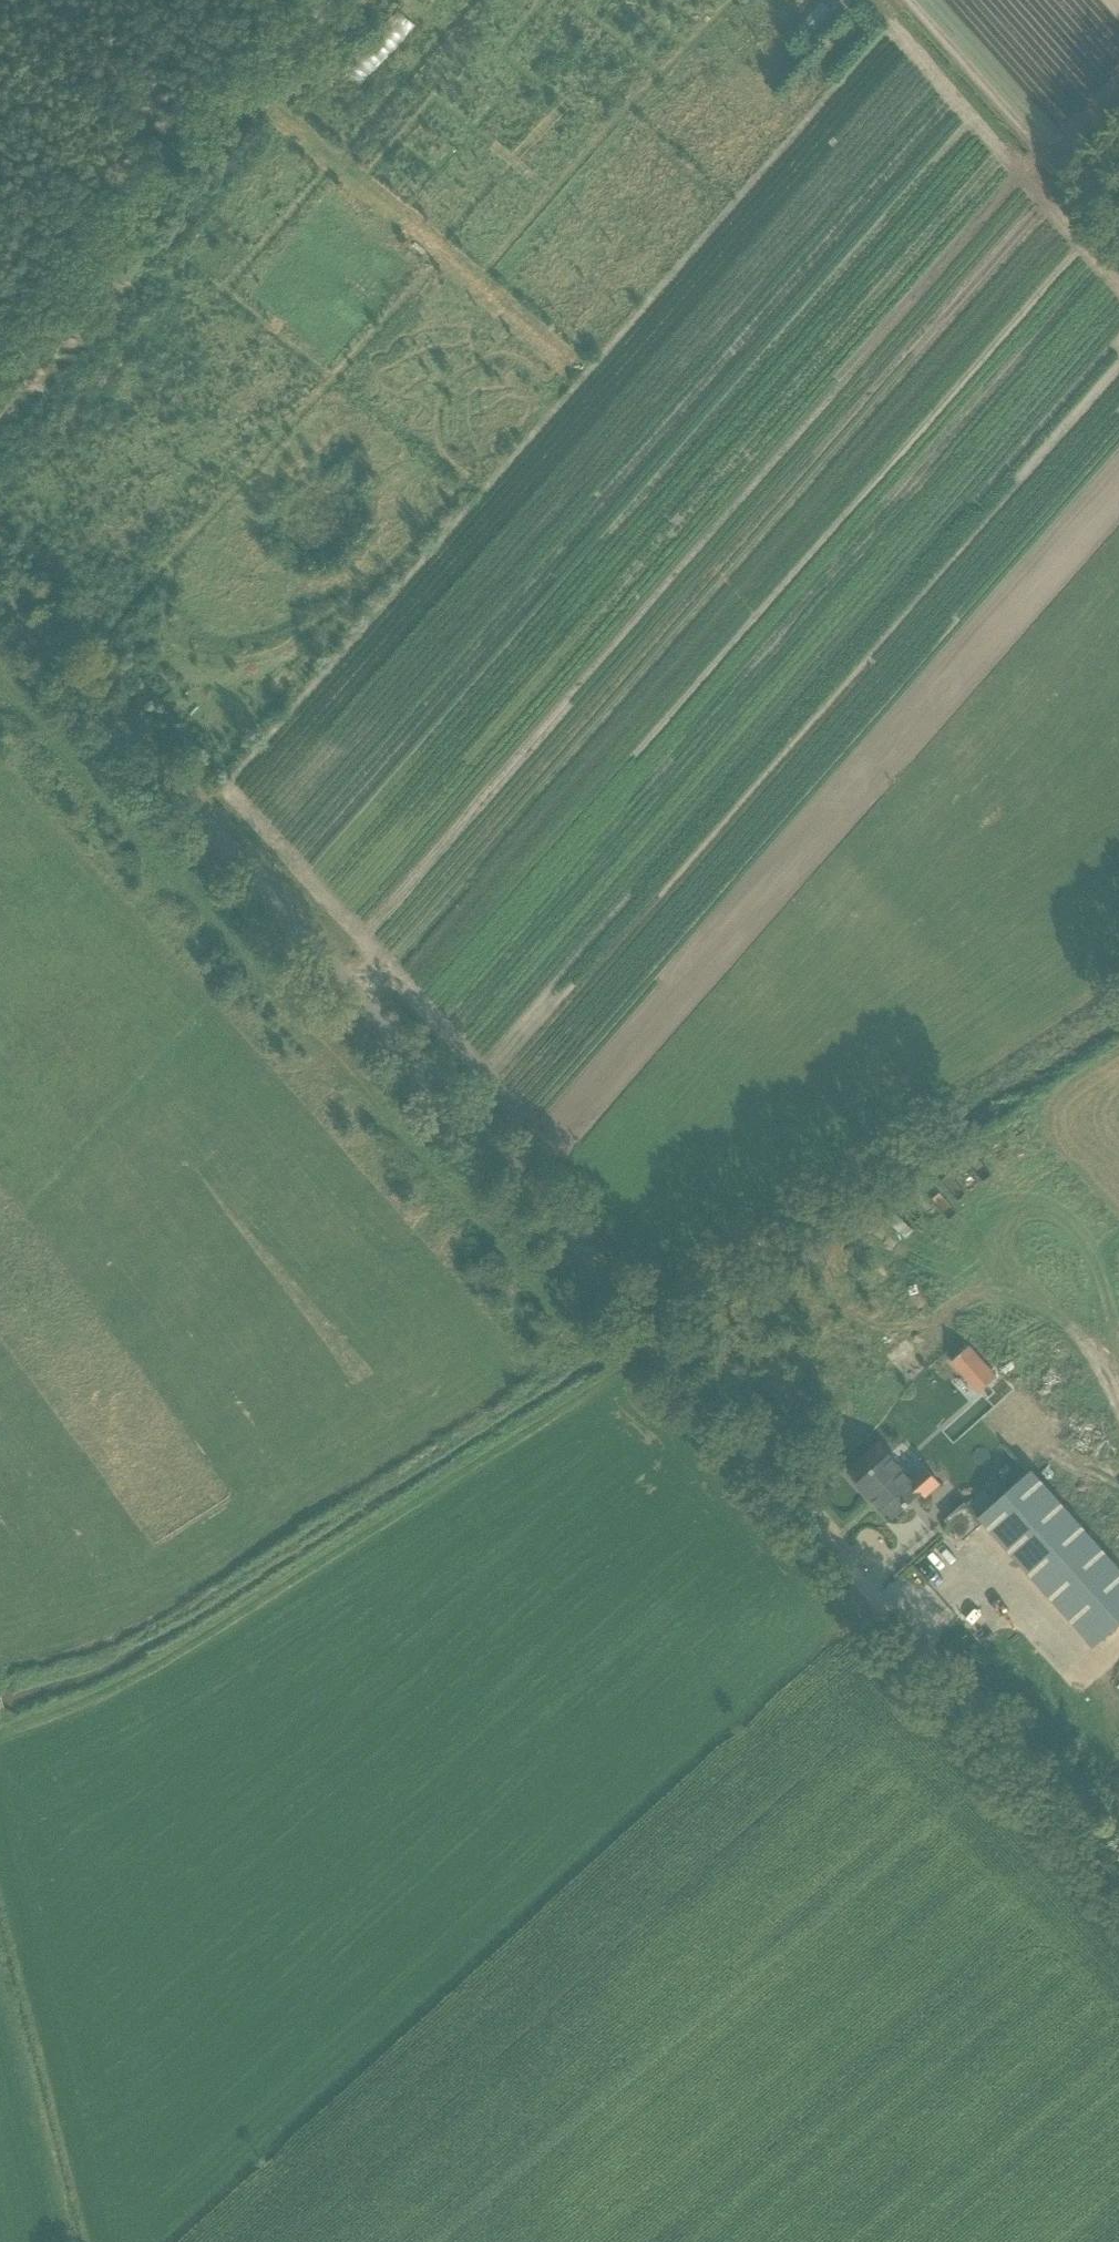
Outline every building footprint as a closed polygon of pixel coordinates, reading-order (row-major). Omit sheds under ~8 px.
[(966,1374),(983,1395),(999,1382),(981,1361),(966,1374)] [(843,1471),(890,1524),(934,1484),(914,1461),(902,1472),(875,1443),(843,1471)] [(1045,1473),(988,1522),(1101,1654),(1118,1639),(1118,1560),(1045,1473)] [(976,1506),(989,1520),(1003,1507),(990,1493),(976,1506)] [(953,1524),(972,1544),(991,1525),(972,1506),(953,1524)] [(1118,1525),(1118,1522),(1103,1506),(1095,1515),(1113,1532),(1118,1525)] [(987,1634),(997,1642),(1007,1630),(996,1622),(987,1634)]
